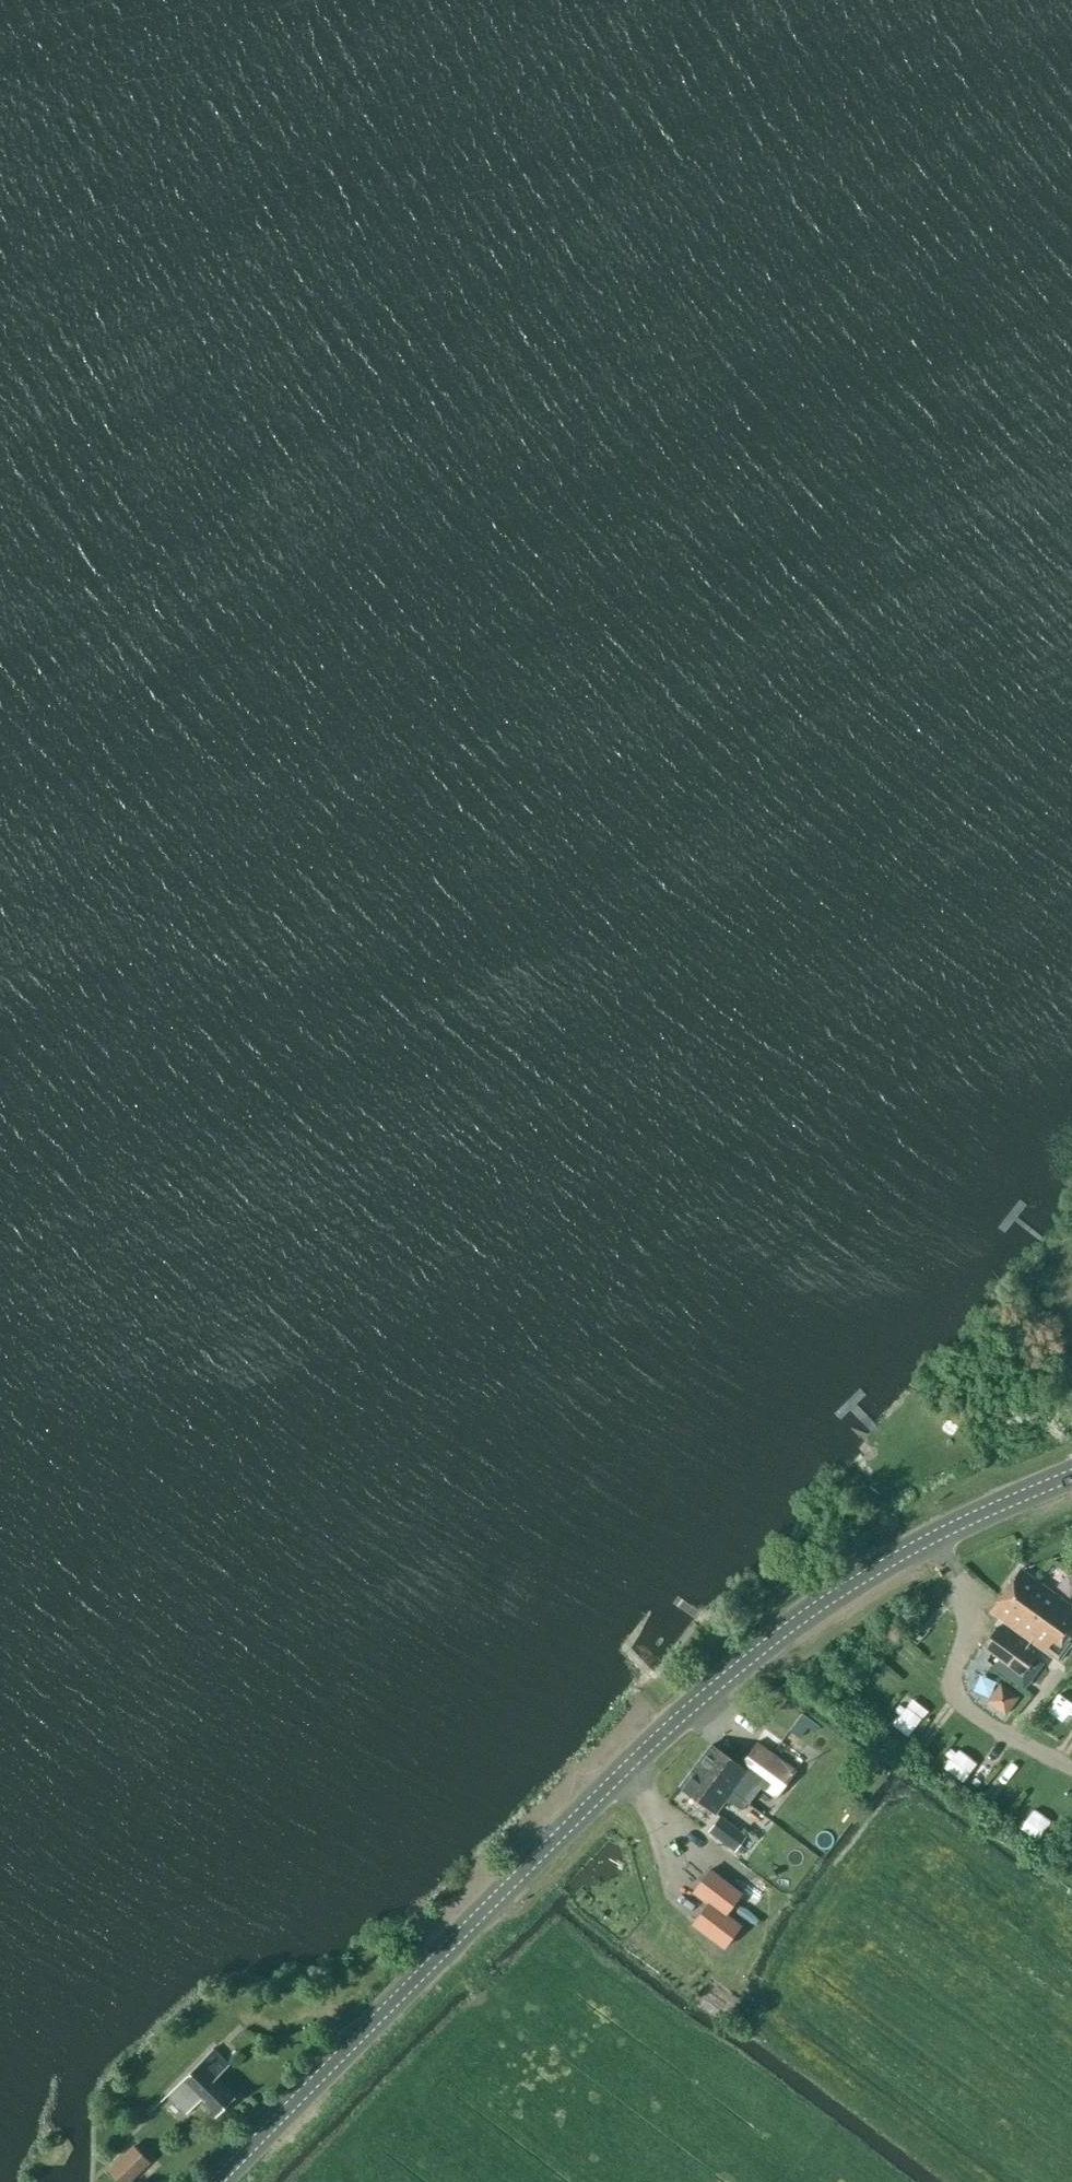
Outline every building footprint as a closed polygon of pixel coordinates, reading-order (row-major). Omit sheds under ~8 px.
[(1071,1643),(1071,1605),(1020,1568),(999,1597),(1002,1599),(992,1612),(1059,1661),(1071,1643)] [(984,1646),(1024,1675),(1037,1656),(997,1628),(984,1646)] [(1043,1687),(1055,1676),(1046,1667),(1034,1679),(1043,1687)] [(1005,1715),(1018,1696),(1000,1683),(987,1702),(1005,1715)] [(911,1726),(926,1710),(903,1690),(889,1707),(911,1726)] [(780,1751),(795,1761),(817,1729),(802,1719),(780,1751)] [(711,1744),(696,1765),(731,1791),(732,1790),(747,1801),(753,1793),(738,1782),(744,1773),(776,1798),(797,1770),(757,1741),(739,1765),(711,1744)] [(696,1765),(680,1786),(715,1813),(731,1791),(696,1765)] [(680,1788),(673,1796),(687,1809),(695,1800),(680,1788)] [(708,1832),(737,1852),(749,1836),(719,1815),(708,1832)] [(741,1898),(709,1874),(693,1896),(707,1906),(691,1928),(724,1953),(740,1931),(725,1920),(741,1898)] [(168,2096),(187,2115),(200,2102),(216,2118),(237,2098),(218,2078),(231,2065),(215,2049),(168,2096)] [(117,2181),(130,2181),(152,2162),(135,2144),(106,2171),(117,2181)]
